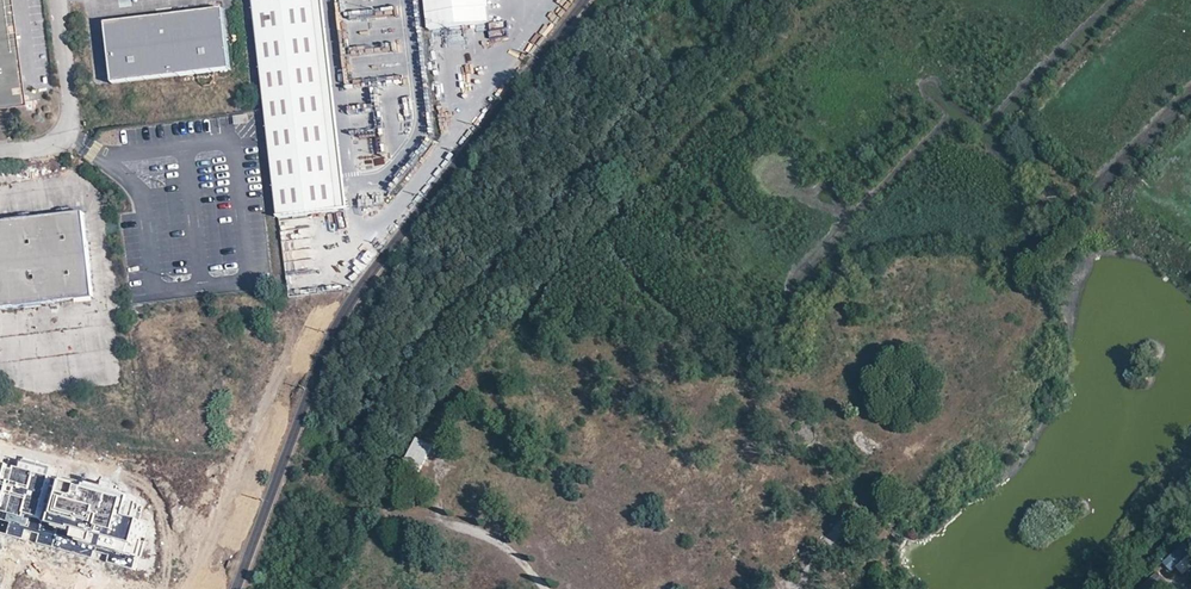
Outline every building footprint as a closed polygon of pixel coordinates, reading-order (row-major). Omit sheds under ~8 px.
[(19,101),(6,0),(0,0),(0,104),(19,101)] [(265,111),(277,218),(336,211),(311,0),(252,0),(265,111)] [(336,211),(347,210),(322,0),(311,0),(336,211)] [(428,30),(489,22),(486,0),(424,0),(428,30)] [(151,9),(152,16),(169,15),(167,7),(151,9)] [(169,15),(152,16),(101,23),(107,83),(226,69),(219,9),(169,15)] [(349,113),(373,112),(372,103),(348,104),(349,113)] [(56,210),(57,217),(69,216),(69,209),(56,210)] [(17,214),(18,222),(30,220),(30,213),(17,214)] [(57,217),(44,219),(30,220),(18,222),(5,223),(0,224),(0,309),(15,307),(54,302),(92,298),(82,214),(69,216),(57,217)] [(433,447),(417,437),(407,455),(422,466),(433,447)] [(138,503),(0,463),(0,534),(136,571),(138,560),(145,560),(148,545),(142,543),(146,526),(133,522),(138,503)] [(1177,547),(1163,561),(1171,570),(1186,556),(1177,547)] [(1155,573),(1138,588),(1171,588),(1155,573)]
